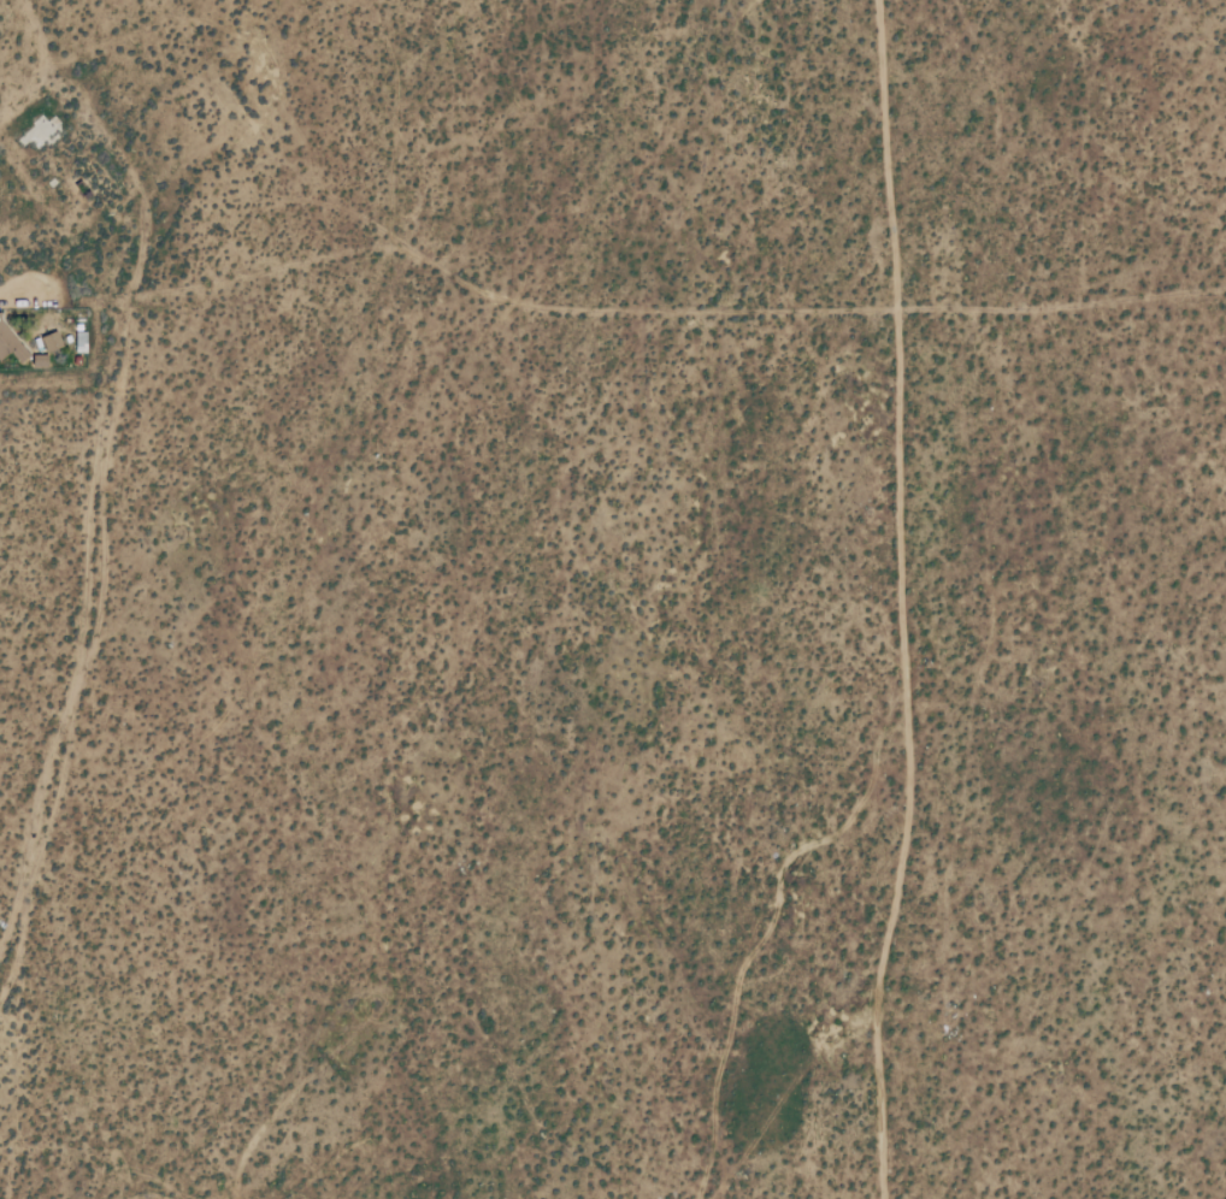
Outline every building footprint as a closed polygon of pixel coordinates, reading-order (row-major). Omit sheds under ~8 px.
[(1,361),(12,352),(22,364),(31,356),(0,318),(0,360),(1,361)] [(49,353),(64,346),(57,330),(42,337),(49,353)]
